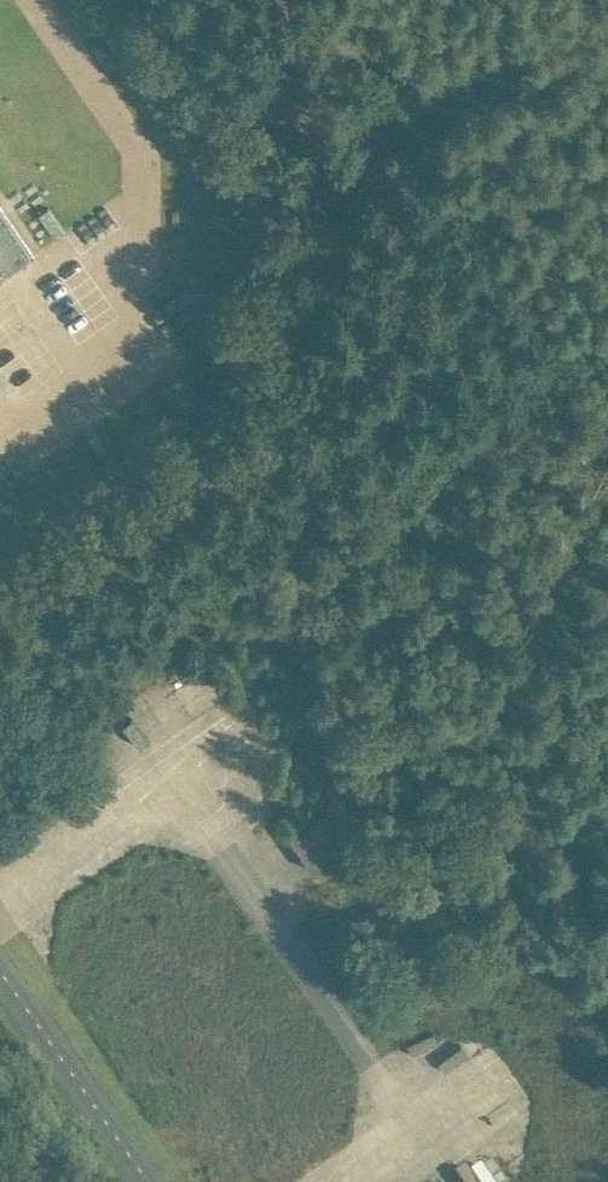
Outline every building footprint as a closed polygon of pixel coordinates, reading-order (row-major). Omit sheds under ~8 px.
[(33,254),(0,206),(0,276),(33,254)] [(227,341),(237,355),(250,345),(241,331),(227,341)] [(89,438),(101,453),(109,447),(97,432),(89,438)]
